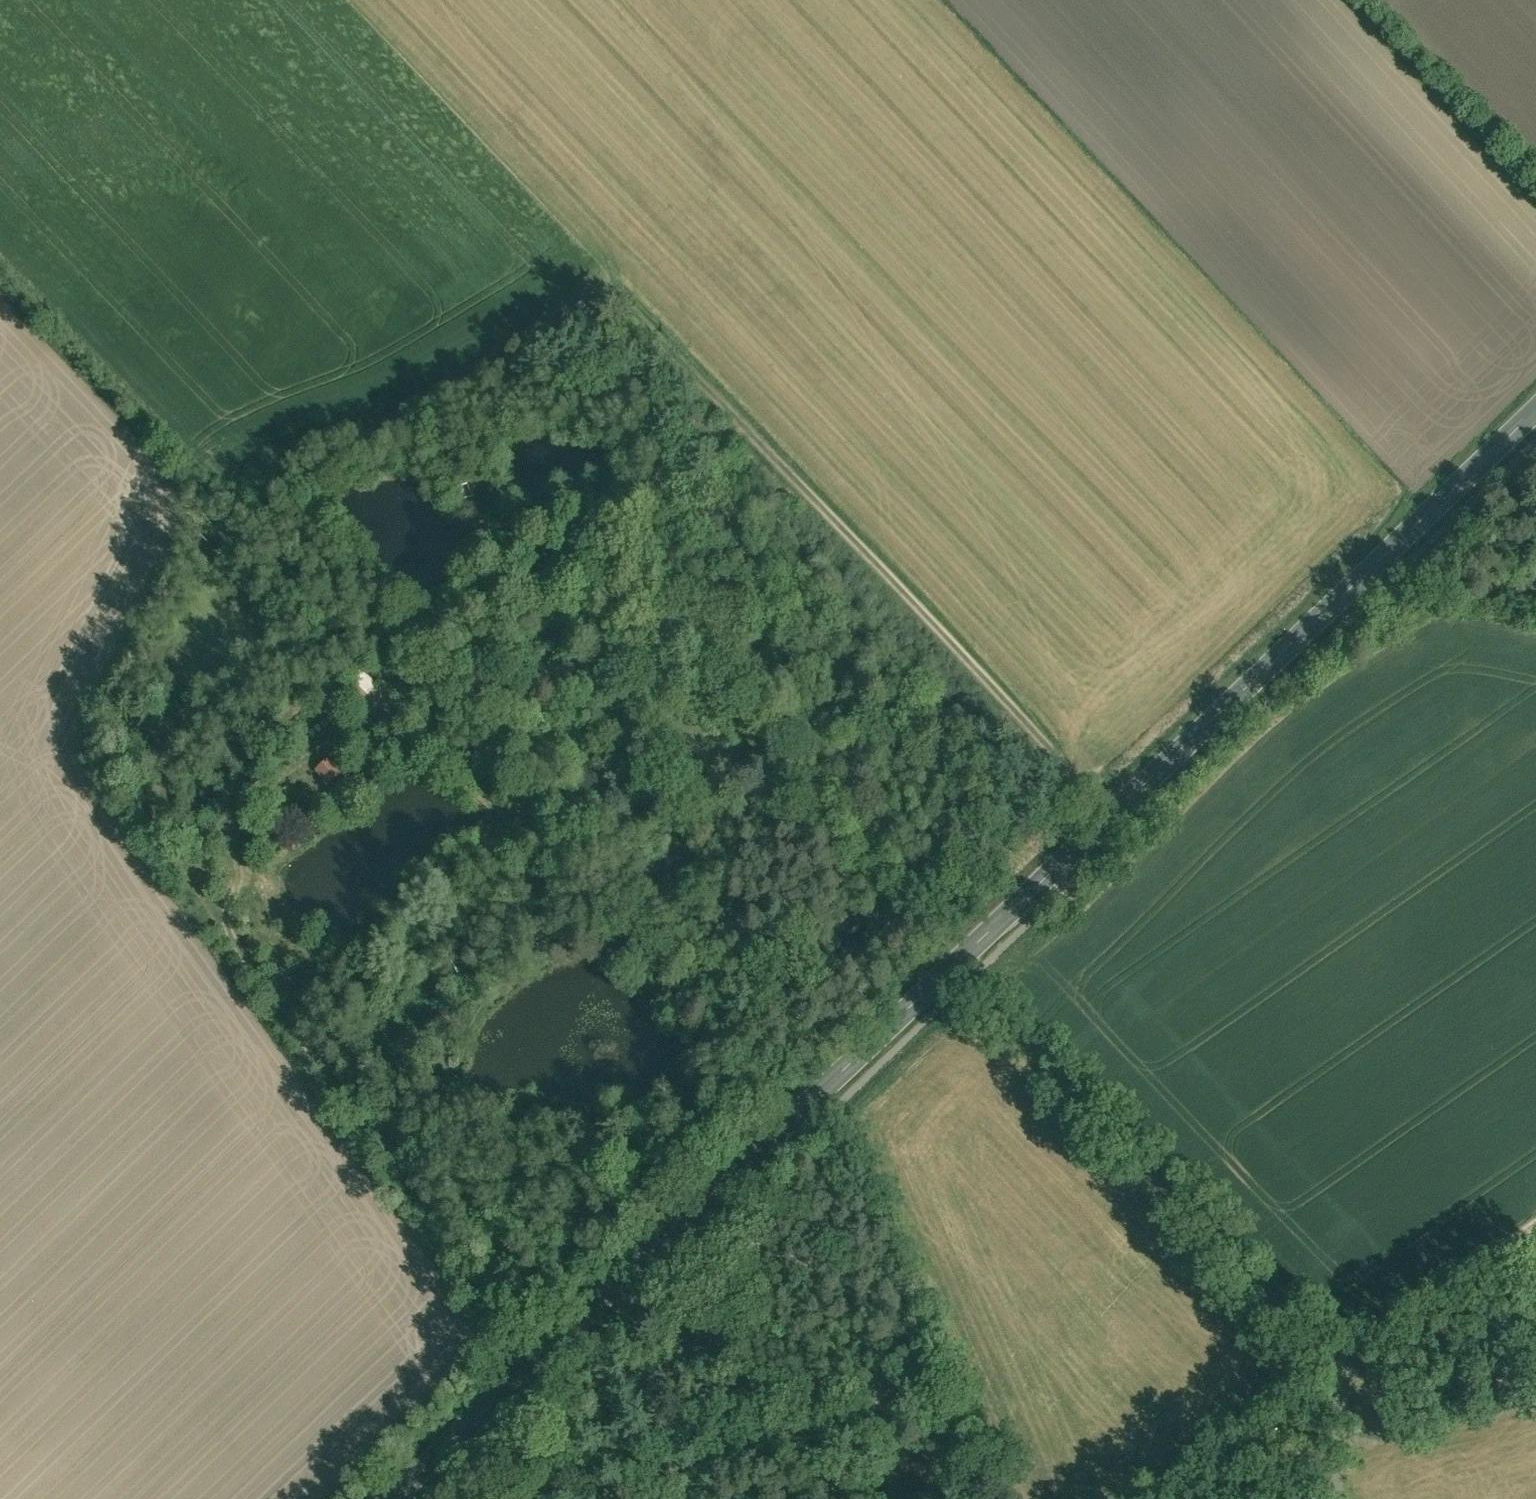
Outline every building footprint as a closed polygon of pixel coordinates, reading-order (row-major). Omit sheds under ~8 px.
[(459,487),(450,501),(472,515),(488,491),(470,480),(464,490),(459,487)] [(370,664),(356,678),(371,694),(386,680),(370,664)]
